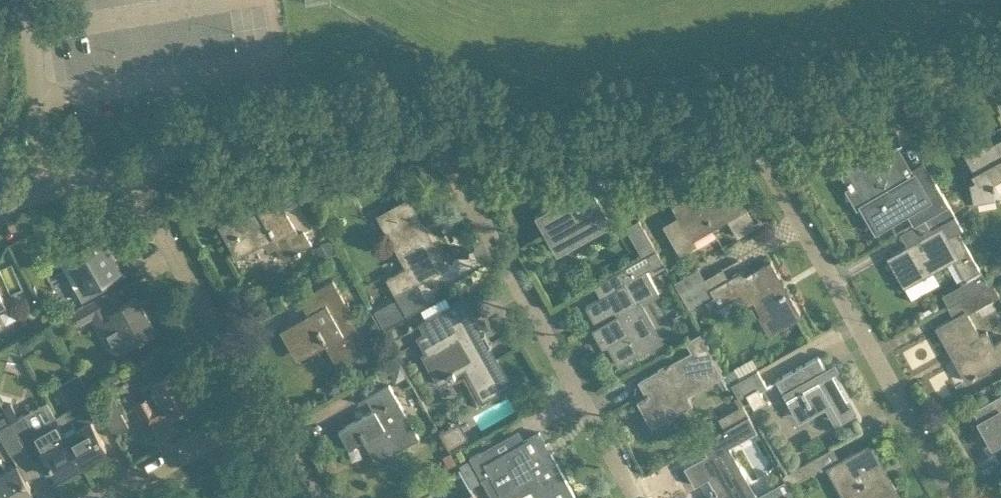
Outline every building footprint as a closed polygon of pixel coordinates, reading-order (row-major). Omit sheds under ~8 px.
[(435,98),(436,86),(425,85),(423,96),(435,98)] [(974,171),(971,173),(974,179),(969,181),(973,201),(995,197),(993,186),(994,186),(993,181),(1000,177),(1000,137),(981,148),(965,151),(966,156),(974,171)] [(914,224),(924,218),(925,218),(949,205),(931,173),(919,180),(914,172),(906,177),(890,151),(866,165),(862,158),(841,170),(851,186),(858,182),(868,199),(861,203),(863,208),(862,209),(871,226),(873,225),(876,229),(907,211),(914,224)] [(588,184),(584,177),(559,190),(564,198),(535,214),(552,245),(572,234),(571,232),(580,227),(586,237),(610,224),(606,216),(608,215),(590,183),(588,184)] [(683,224),(667,233),(679,253),(696,244),(694,238),(727,219),(737,236),(738,235),(756,225),(729,178),(703,192),(701,188),(672,204),(678,214),(683,224)] [(287,211),(279,196),(258,207),(259,209),(233,223),(230,217),(219,223),(237,255),(254,246),(263,241),(268,250),(276,246),(283,258),(312,242),(305,230),(312,226),(299,204),(287,211)] [(398,297),(374,310),(383,326),(392,320),(427,300),(419,285),(415,288),(415,287),(413,283),(446,265),(439,251),(426,235),(423,229),(426,227),(409,197),(391,207),(394,212),(381,219),(390,235),(393,234),(410,267),(408,268),(405,270),(404,269),(388,278),(398,297)] [(930,228),(955,215),(949,205),(925,218),(930,228)] [(905,246),(888,256),(904,286),(921,276),(955,257),(965,277),(979,269),(958,230),(962,228),(955,215),(930,228),(932,231),(905,246)] [(639,218),(626,226),(643,256),(656,249),(639,218)] [(109,271),(120,265),(99,229),(65,248),(83,280),(74,284),(82,299),(115,281),(109,271)] [(321,258),(335,251),(329,240),(315,248),(321,258)] [(640,344),(660,333),(641,300),(658,290),(647,269),(663,260),(656,249),(643,256),(599,280),(606,293),(585,305),(599,329),(597,331),(600,337),(603,335),(606,342),(602,345),(603,346),(607,343),(618,363),(643,349),(640,344)] [(704,278),(680,292),(689,309),(706,300),(719,292),(723,301),(740,292),(747,303),(753,300),(760,313),(757,314),(768,333),(783,324),(801,314),(770,260),(753,270),(746,273),(743,268),(728,277),(710,288),(704,278)] [(704,278),(704,277),(698,267),(674,281),(680,292),(704,278)] [(981,271),(960,283),(966,294),(987,283),(981,271)] [(368,347),(348,312),(351,311),(332,278),(305,294),(314,309),(280,329),(297,359),(325,343),(338,366),(371,347),(371,346),(368,347)] [(967,312),(999,295),(992,281),(987,283),(966,294),(947,305),(953,316),(936,326),(967,380),(1000,360),(1000,339),(994,343),(987,330),(980,334),(967,312)] [(136,294),(106,312),(104,309),(92,315),(113,351),(155,328),(136,294)] [(104,309),(97,296),(80,305),(73,309),(81,322),(92,315),(104,309)] [(481,401),(512,384),(511,382),(510,383),(489,346),(491,345),(490,343),(485,346),(480,337),(485,334),(484,332),(482,333),(463,299),(464,298),(464,297),(419,322),(419,323),(421,322),(426,332),(419,336),(428,351),(424,353),(423,352),(422,352),(439,384),(440,383),(439,382),(465,367),(482,399),(481,399),(481,401)] [(666,404),(674,400),(724,372),(701,331),(686,339),(693,351),(640,380),(647,392),(637,397),(640,402),(642,400),(653,421),(670,412),(666,404)] [(27,336),(17,342),(22,350),(32,345),(27,336)] [(828,374),(825,368),(825,367),(818,355),(776,379),(788,401),(789,401),(793,409),(807,401),(809,403),(810,402),(815,411),(829,403),(830,403),(831,402),(841,421),(856,412),(859,418),(861,417),(835,370),(828,374)] [(400,362),(389,369),(395,380),(407,374),(400,362)] [(171,412),(195,399),(177,367),(142,387),(148,396),(136,403),(138,406),(148,424),(170,411),(171,412)] [(762,393),(760,389),(767,385),(757,368),(731,383),(739,396),(746,392),(750,400),(751,400),(754,406),(765,399),(762,394),(762,393)] [(79,371),(66,379),(78,400),(81,407),(82,407),(90,420),(91,419),(102,413),(102,412),(91,392),(79,371)] [(326,379),(324,385),(327,391),(334,393),(340,390),(342,384),(338,378),(332,376),(326,379)] [(70,408),(56,415),(66,433),(82,462),(107,448),(97,431),(91,419),(90,420),(82,407),(81,407),(78,400),(66,379),(59,383),(72,406),(70,408)] [(408,442),(419,437),(397,398),(389,383),(366,396),(374,408),(356,419),(339,429),(349,447),(364,438),(376,460),(408,442)] [(972,408),(992,444),(1000,439),(1000,392),(972,408)] [(24,413),(11,420),(25,445),(31,455),(43,449),(48,458),(58,476),(82,462),(66,433),(56,415),(47,399),(24,413)] [(10,403),(3,407),(7,413),(14,409),(10,403)] [(742,403),(718,417),(720,420),(724,427),(749,413),(743,403),(742,403)] [(113,433),(128,425),(117,404),(102,412),(102,413),(113,433)] [(684,466),(695,484),(708,477),(713,486),(714,486),(717,491),(716,491),(716,492),(709,496),(710,497),(790,497),(794,496),(788,485),(785,479),(757,494),(729,445),(757,429),(749,413),(724,427),(699,442),(700,443),(701,443),(707,452),(686,464),(684,466)] [(0,426),(0,433),(11,452),(25,445),(11,420),(0,426)] [(452,423),(439,431),(448,447),(461,439),(452,423)] [(469,457),(492,497),(515,497),(530,489),(535,497),(577,497),(539,431),(524,439),(485,462),(479,451),(469,457)] [(901,497),(870,442),(826,466),(844,497),(899,497),(901,497)] [(450,451),(442,455),(448,467),(456,462),(450,451)] [(815,456),(782,474),(785,479),(788,485),(811,472),(820,467),(821,467),(815,456)] [(5,497),(18,497),(32,490),(22,473),(17,464),(6,470),(0,459),(0,488),(5,497)] [(468,459),(459,464),(471,486),(480,481),(468,459)]
